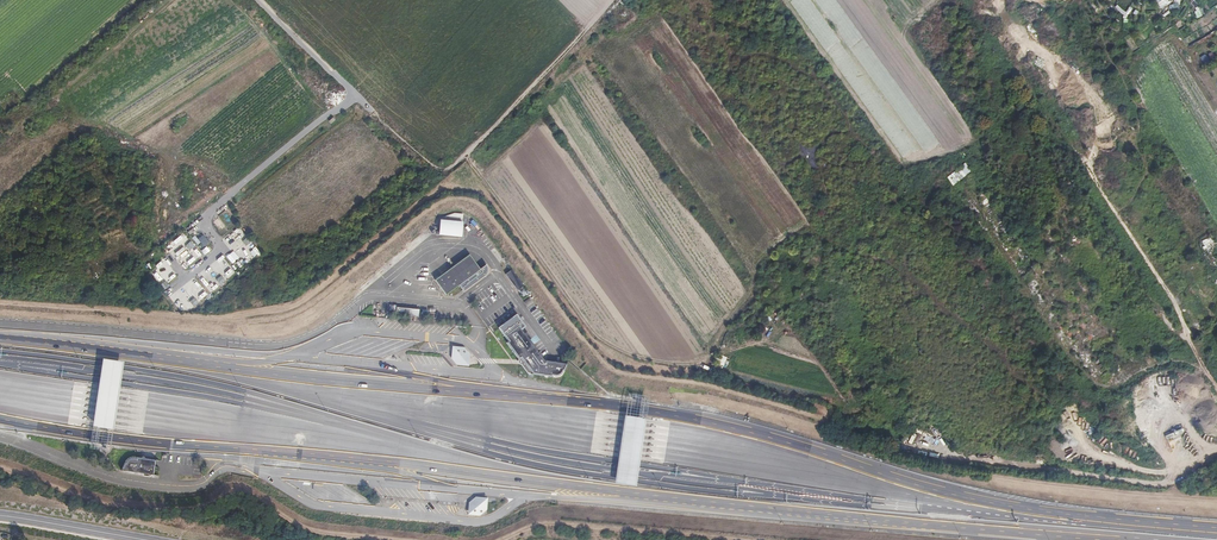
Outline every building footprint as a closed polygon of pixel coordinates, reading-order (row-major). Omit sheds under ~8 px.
[(1117,5),(1115,7),(1123,15),(1125,13),(1117,5)] [(1202,7),(1194,9),(1197,18),(1204,16),(1202,7)] [(13,126),(24,118),(18,109),(7,117),(13,126)] [(952,185),(971,172),(965,163),(946,176),(952,185)] [(439,235),(460,237),(462,222),(441,220),(439,235)] [(241,236),(244,234),(238,227),(235,229),(241,236)] [(232,231),(224,237),(227,241),(234,235),(232,231)] [(176,244),(184,238),(182,234),(173,240),(176,244)] [(204,235),(199,239),(204,247),(209,243),(204,235)] [(249,238),(244,241),(247,246),(252,243),(249,238)] [(239,261),(243,265),(250,260),(241,251),(245,247),(239,241),(232,248),(241,259),(239,261)] [(191,242),(186,246),(189,251),(194,247),(191,242)] [(184,245),(175,252),(186,267),(195,260),(184,245)] [(199,257),(202,255),(195,248),(193,250),(199,257)] [(435,280),(446,295),(459,285),(464,291),(485,276),(486,274),(487,271),(487,269),(487,268),(482,271),(480,269),(469,254),(435,280)] [(524,286),(512,269),(505,274),(517,290),(524,286)] [(222,277),(216,280),(220,285),(225,282),(222,277)] [(210,293),(214,290),(205,279),(202,281),(210,293)] [(166,282),(160,285),(164,290),(169,287),(166,282)] [(196,298),(190,302),(194,307),(199,303),(196,298)] [(397,308),(396,315),(418,317),(419,310),(397,308)] [(447,318),(448,310),(441,309),(439,317),(447,318)] [(1154,329),(1160,324),(1151,310),(1145,315),(1154,329)] [(1151,310),(1160,324),(1161,323),(1151,310)] [(506,343),(519,360),(521,358),(533,374),(552,377),(552,376),(556,376),(558,376),(560,374),(562,373),(563,371),(564,371),(567,364),(547,361),(544,361),(540,354),(527,338),(521,330),(523,329),(526,326),(516,314),(498,328),(508,341),(506,343)] [(1154,329),(1145,315),(1144,316),(1154,329)] [(1160,330),(1169,338),(1163,329),(1162,328),(1160,330)] [(1169,338),(1171,336),(1163,329),(1169,338)] [(464,348),(452,346),(451,358),(457,365),(468,366),(470,354),(464,348)] [(721,355),(717,365),(725,369),(729,359),(721,355)] [(527,373),(533,374),(521,358),(519,360),(518,360),(518,361),(518,363),(519,364),(520,364),(521,364),(527,373)] [(1167,439),(1172,451),(1177,449),(1175,444),(1180,442),(1177,435),(1167,439)] [(126,460),(122,470),(153,475),(156,460),(135,457),(129,457),(126,460)] [(476,497),(469,503),(468,515),(479,516),(486,510),(487,498),(476,497)]
